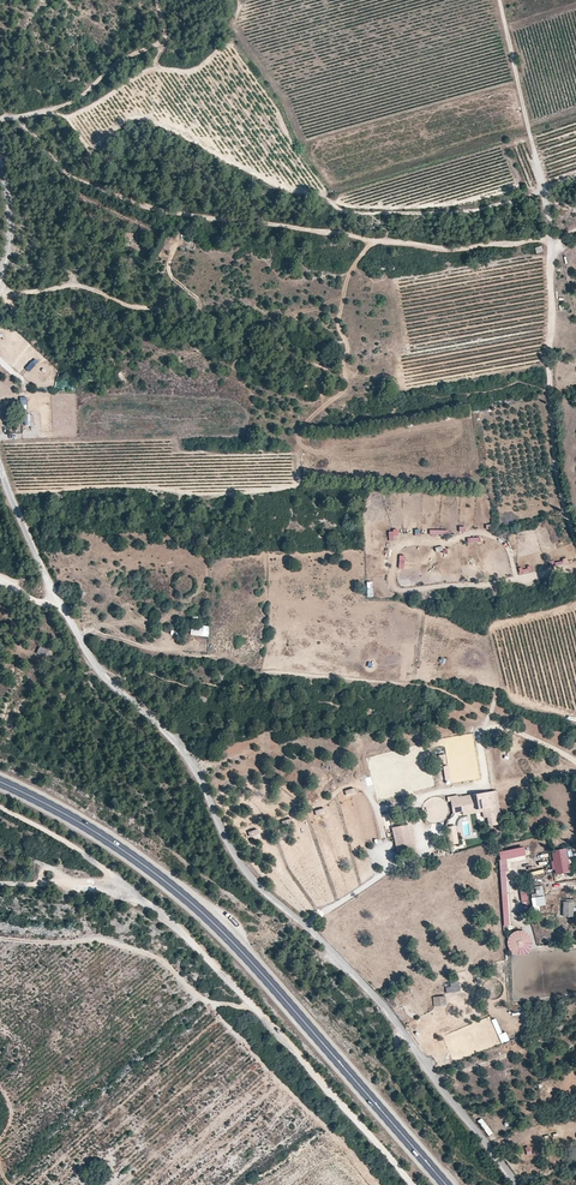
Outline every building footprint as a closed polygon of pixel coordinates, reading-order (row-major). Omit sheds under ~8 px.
[(25,367),(28,372),(36,367),(33,362),(25,367)] [(209,636),(210,626),(192,626),(191,636),(209,636)] [(37,653),(45,657),(50,647),(42,643),(37,653)] [(487,816),(499,814),(495,790),(478,793),(480,804),(481,810),(482,817),(487,816)] [(480,804),(478,793),(449,797),(450,805),(460,803),(461,810),(474,808),(474,805),(480,804)] [(452,812),(461,810),(460,803),(450,805),(452,812)] [(462,814),(481,810),(480,804),(474,805),(474,808),(461,810),(462,814)] [(488,825),(500,823),(499,814),(487,816),(488,825)] [(410,823),(391,827),(397,855),(415,851),(410,823)] [(445,826),(446,833),(455,832),(454,824),(445,826)] [(446,833),(448,844),(456,842),(455,832),(446,833)] [(524,848),(499,853),(500,861),(525,856),(524,848)] [(557,875),(568,872),(563,850),(552,852),(557,875)] [(507,870),(500,871),(504,925),(510,925),(507,870)] [(525,887),(519,888),(523,913),(530,912),(528,900),(533,899),(534,909),(546,907),(543,883),(534,885),(534,888),(531,888),(531,891),(526,891),(525,887)] [(571,901),(562,901),(561,916),(572,916),(571,901)] [(511,931),(508,953),(531,956),(534,934),(511,931)] [(537,942),(533,943),(534,951),(547,949),(546,940),(542,941),(542,937),(537,938),(537,942)] [(456,993),(456,983),(448,984),(449,989),(445,989),(445,993),(456,993)] [(443,998),(432,998),(432,1007),(444,1006),(443,998)] [(506,1032),(502,1034),(496,1019),(492,1021),(502,1044),(510,1041),(506,1032)] [(482,1118),(478,1121),(490,1136),(493,1133),(482,1118)]
